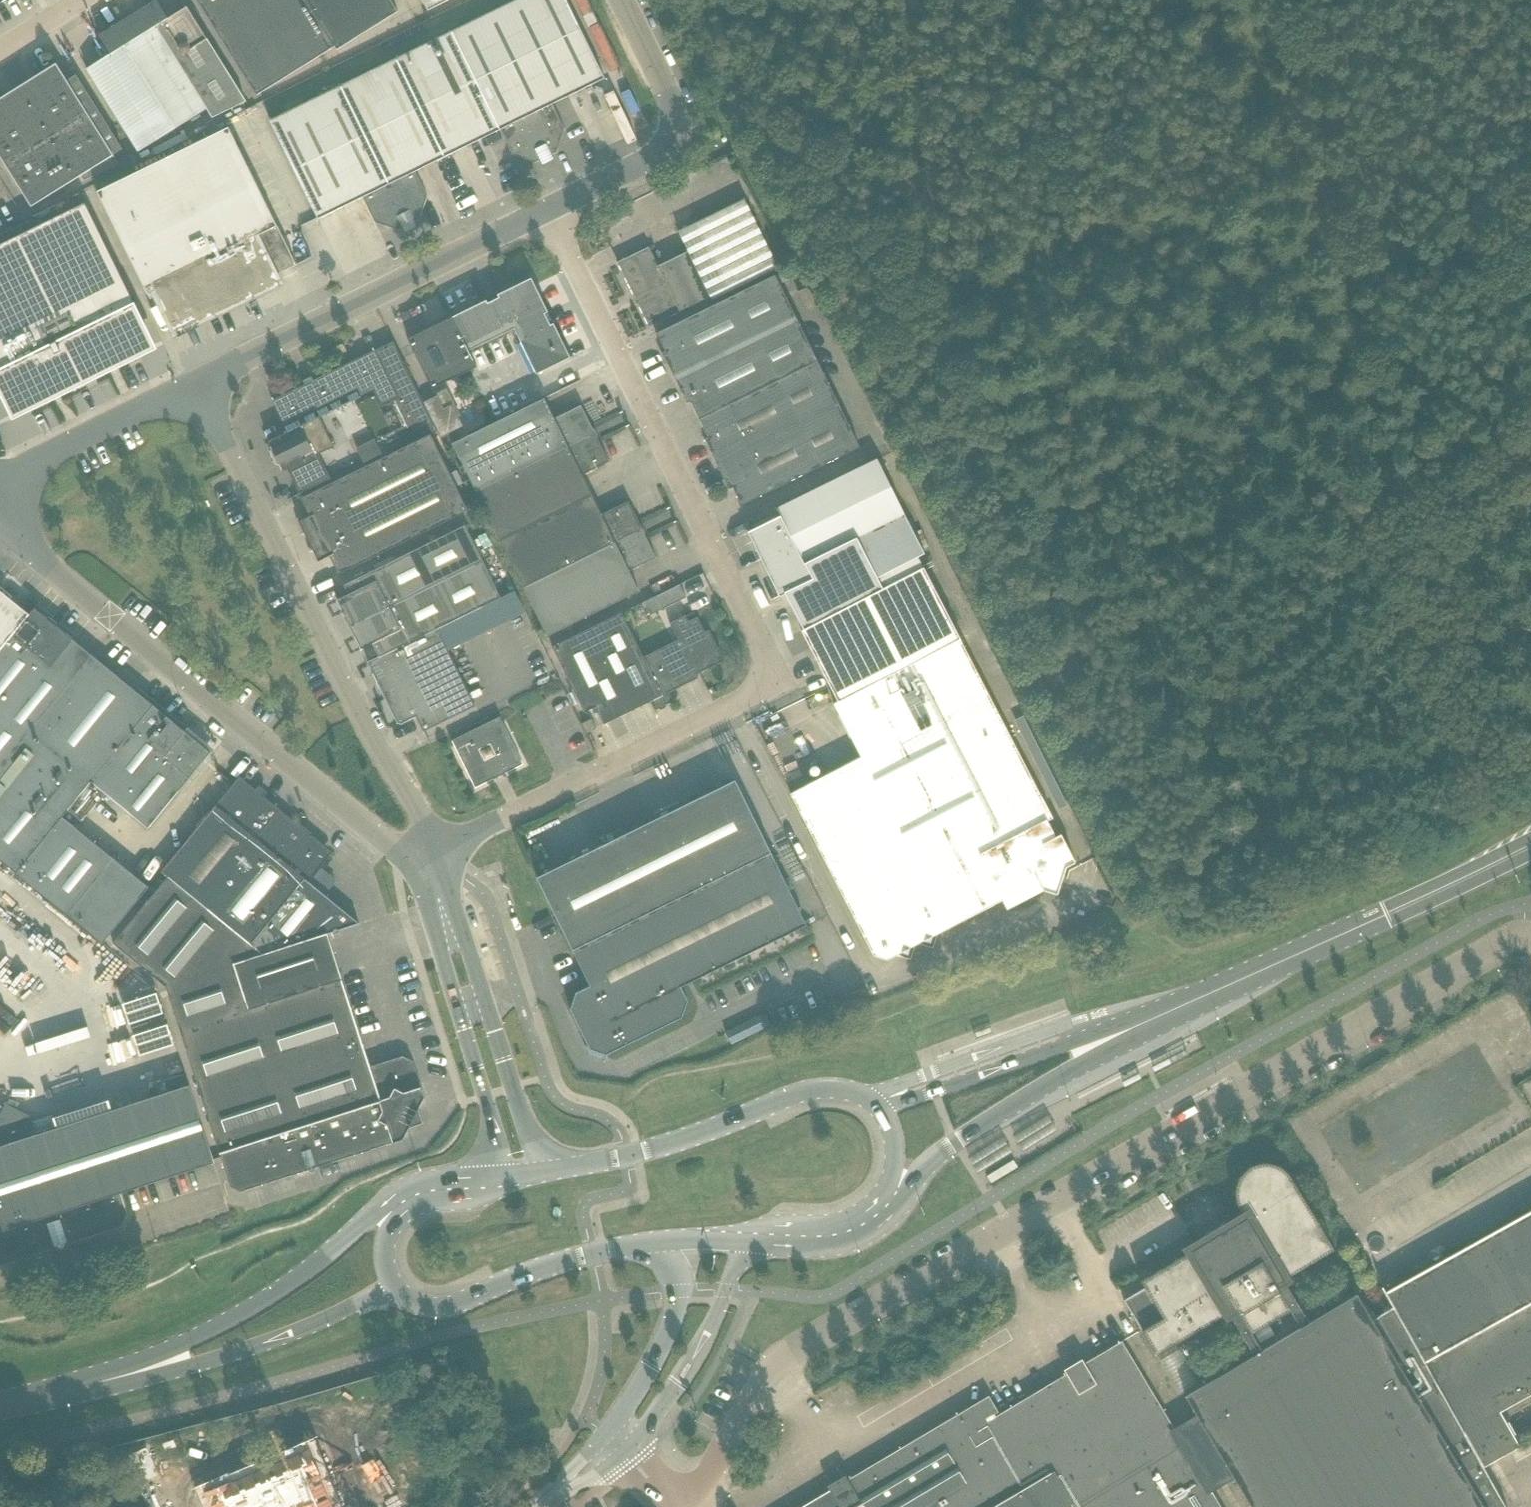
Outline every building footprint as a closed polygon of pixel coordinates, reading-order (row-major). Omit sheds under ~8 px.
[(257,95),(335,47),(337,50),(398,12),(390,0),(197,0),(257,95)] [(552,103),(603,78),(565,0),(517,0),(270,119),(318,218),(362,197),(375,222),(398,230),(419,220),(427,197),(415,171),(500,129),(512,155),(535,163),(557,152),(564,129),(552,103)] [(428,10),(450,0),(422,0),(428,10)] [(100,36),(110,54),(87,69),(97,86),(138,152),(213,105),(162,22),(168,19),(157,1),(100,36)] [(31,207),(83,175),(86,179),(119,163),(56,64),(0,99),(0,157),(31,207)] [(249,298),(279,283),(275,275),(296,265),(230,128),(98,192),(150,299),(157,296),(174,330),(218,309),(214,302),(221,299),(222,301),(239,293),(238,291),(244,288),(249,298)] [(680,312),(683,319),(714,304),(713,301),(778,268),(744,199),(679,231),(688,251),(658,266),(649,247),(617,263),(635,298),(638,296),(641,302),(638,304),(649,327),(680,312)] [(127,333),(145,324),(86,203),(0,245),(0,393),(1,395),(19,387),(29,407),(137,353),(127,333)] [(860,448),(818,362),(776,275),(715,305),(714,304),(683,319),(684,320),(657,333),(666,351),(662,353),(686,403),(690,401),(708,438),(704,439),(729,489),(732,487),(741,506),(860,448)] [(540,310),(545,307),(531,278),(498,295),(496,292),(485,298),(486,301),(411,339),(435,388),(477,367),(469,351),(514,328),(537,374),(570,358),(556,329),(551,331),(549,326),(536,332),(530,321),(543,315),(540,310)] [(424,402),(393,341),(383,346),(375,351),(272,401),(288,432),(269,441),(272,449),(271,453),(276,463),(280,465),(283,471),(288,470),(300,494),(315,486),(317,490),(339,479),(403,448),(431,434),(438,431),(424,402)] [(437,395),(424,402),(438,431),(441,437),(464,426),(453,404),(444,408),(437,395)] [(453,443),(476,492),(590,436),(587,430),(592,428),(581,405),(554,418),(544,399),(526,408),(453,443)] [(403,448),(339,479),(317,490),(301,498),(310,516),(299,522),(319,562),(330,556),(338,574),(356,565),(468,510),(431,434),(403,448)] [(476,492),(500,539),(592,495),(582,475),(609,462),(598,440),(593,442),(590,436),(476,492)] [(781,517),(750,533),(762,556),(763,556),(768,565),(766,565),(781,595),(785,593),(804,629),(801,630),(838,702),(960,639),(923,568),(917,556),(924,553),(876,458),(794,500),(777,508),(781,517)] [(500,539),(523,588),(638,532),(635,526),(639,524),(628,501),(601,514),(592,495),(500,539)] [(348,594),(337,600),(344,612),(342,613),(343,617),(345,616),(354,633),(352,634),(353,637),(355,636),(362,649),(372,644),(376,650),(379,657),(437,628),(499,598),(496,592),(466,527),(362,577),(344,585),(348,594)] [(638,532),(523,588),(547,636),(639,591),(629,571),(656,558),(645,535),(640,538),(638,532)] [(656,596),(662,609),(687,597),(680,584),(656,596)] [(29,614),(0,591),(0,650),(29,614)] [(91,655),(34,609),(29,615),(29,614),(0,650),(0,766),(91,655)] [(552,647),(566,676),(576,694),(584,712),(595,707),(604,724),(651,701),(656,710),(673,701),(669,692),(698,678),(698,673),(709,668),(709,669),(715,667),(714,665),(724,661),(721,654),(722,653),(719,647),(718,648),(709,630),(705,632),(698,617),(689,622),(686,615),(670,623),(678,640),(643,657),(636,641),(635,642),(621,613),(552,647)] [(379,657),(368,662),(373,673),(372,674),(373,677),(375,676),(383,692),(381,693),(383,696),(384,696),(398,723),(401,724),(416,716),(423,731),(475,706),(448,650),(437,628),(379,657)] [(861,757),(790,794),(873,955),(887,960),(901,952),(908,955),(910,948),(924,941),(930,943),(933,936),(969,918),(1002,900),(1007,909),(1043,890),(1057,895),(1062,881),(1066,867),(1075,863),(1061,834),(1055,837),(1047,821),(1052,818),(960,639),(838,702),(834,704),(861,757)] [(211,752),(91,655),(0,766),(0,860),(16,873),(61,818),(68,810),(82,821),(105,793),(148,829),(211,752)] [(451,740),(475,788),(523,764),(500,716),(451,740)] [(582,723),(587,733),(596,728),(591,719),(582,723)] [(113,943),(165,986),(234,964),(234,963),(327,934),(359,923),(308,882),(314,876),(310,873),(327,853),(296,828),(298,825),(240,776),(163,870),(169,875),(113,943)] [(570,1009),(590,1049),(606,1055),(682,1018),(688,1001),(681,987),(806,925),(735,780),(537,878),(590,986),(576,993),(570,1009)] [(61,818),(16,873),(68,915),(103,943),(148,888),(61,818)] [(527,853),(532,863),(541,858),(536,849),(527,853)] [(425,1097),(422,1087),(421,1087),(413,1061),(403,1056),(370,1067),(342,978),(327,934),(165,986),(166,987),(230,1186),(240,1192),(308,1170),(313,1173),(316,1167),(393,1142),(393,1143),(403,1140),(409,1128),(423,1123),(419,1109),(425,1097)] [(214,1163),(189,1085),(47,1131),(38,1134),(33,1119),(9,1105),(0,1121),(0,1264),(55,1246),(63,1250),(67,1242),(120,1225),(126,1214),(119,1194),(214,1163)] [(1144,1287),(1123,1300),(1157,1356),(1191,1334),(1220,1317),(1226,1313),(1232,1323),(1242,1317),(1251,1333),(1290,1311),(1279,1292),(1287,1287),(1292,1284),(1287,1276),(1334,1250),(1292,1179),(1291,1177),(1289,1175),(1288,1173),(1286,1171),(1284,1170),(1282,1168),(1280,1167),(1278,1166),(1276,1165),(1273,1164),(1271,1163),(1269,1163),(1266,1163),(1264,1163),(1261,1163),(1259,1164),(1256,1164),(1254,1165),(1252,1166),(1250,1167),(1248,1169),(1246,1170),(1244,1172),(1242,1173),(1241,1175),(1239,1177),(1238,1180),(1237,1182),(1236,1184),(1236,1187),(1235,1189),(1235,1191),(1235,1194),(1235,1197),(1236,1200),(1237,1202),(1238,1205),(1239,1207),(1240,1210),(1246,1219),(1224,1232),(1220,1224),(1219,1225),(1210,1230),(1214,1238),(1192,1250),(1141,1281),(1144,1287)] [(1455,1215),(1455,1193),(1436,1193),(1436,1201),(1421,1201),(1421,1214),(1455,1215)] [(1383,1286),(1475,1469),(1518,1448),(1498,1407),(1530,1391),(1530,1212),(1383,1286)] [(1192,1382),(1180,1401),(1197,1411),(1207,1432),(1222,1441),(1223,1456),(1226,1462),(1243,1472),(1266,1461),(1265,1451),(1314,1447),(1323,1431),(1333,1437),(1332,1423),(1341,1408),(1355,1416),(1358,1410),(1381,1409),(1387,1421),(1396,1405),(1403,1420),(1413,1419),(1417,1422),(1416,1401),(1422,1392),(1408,1393),(1360,1297),(1192,1382)] [(779,1506),(1220,1506),(1211,1488),(1228,1480),(1197,1415),(1167,1429),(1127,1343),(993,1405),(993,1407),(779,1506)] [(1427,1392),(1422,1392),(1423,1415),(1435,1409),(1427,1392)] [(510,1431),(514,1441),(532,1435),(529,1425),(510,1431)] [(147,1446),(125,1456),(137,1485),(159,1475),(147,1446)] [(205,1491),(205,1492),(212,1506),(333,1506),(319,1474),(321,1474),(309,1447),(308,1448),(231,1481),(231,1480),(205,1491)]
